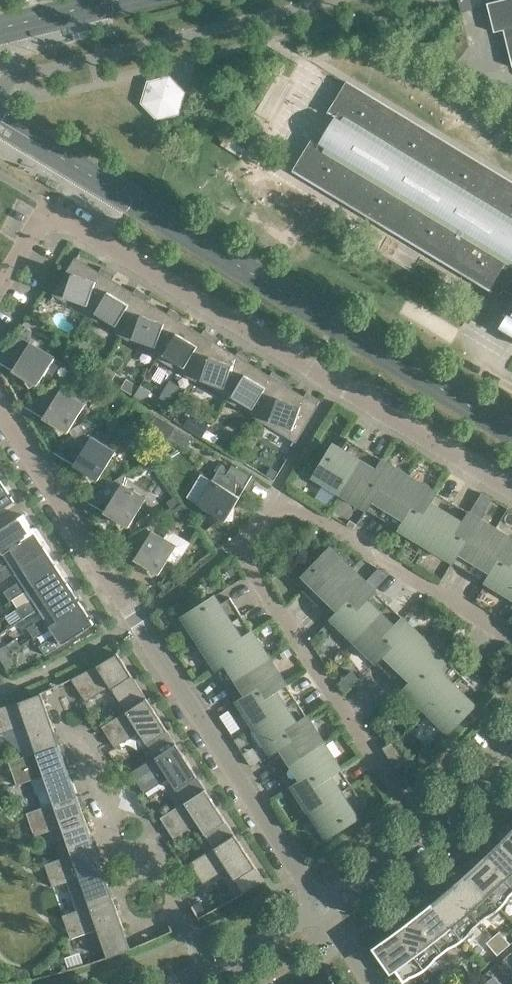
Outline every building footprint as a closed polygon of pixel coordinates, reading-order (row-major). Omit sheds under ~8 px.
[(487,3),(494,32),(503,30),(511,65),(511,0),(499,0),(487,3)] [(90,29),(73,34),(74,40),(92,36),(90,29)] [(169,77),(148,82),(142,103),(157,118),(178,113),(184,92),(169,77)] [(346,81),(328,113),(329,113),(330,112),(342,119),(325,148),(312,141),(313,139),(312,138),(292,171),(293,172),(294,170),(316,183),(317,181),(324,185),(323,188),(367,215),(369,212),(376,216),(374,219),(419,246),(420,243),(427,247),(426,250),(470,277),(471,274),(478,278),(477,281),(500,295),(503,289),(511,294),(511,182),(346,81)] [(61,193),(65,187),(49,178),(46,184),(61,193)] [(56,294),(90,315),(110,281),(111,281),(115,275),(102,267),(98,273),(77,260),(80,254),(79,254),(51,300),(52,300),(56,294)] [(110,281),(90,315),(124,336),(145,301),(145,302),(149,296),(136,288),(132,294),(111,281),(110,281)] [(145,301),(124,336),(158,356),(179,322),(180,323),(183,317),(170,309),(166,315),(145,302),(145,301)] [(503,329),(511,334),(511,314),(503,329)] [(179,322),(158,356),(192,377),(213,343),(214,344),(217,337),(204,329),(201,335),(180,323),(179,322)] [(6,350),(16,366),(13,371),(23,377),(30,388),(35,384),(38,385),(54,357),(19,336),(15,344),(6,350)] [(213,343),(192,377),(227,398),(247,364),(248,364),(252,358),(238,350),(235,356),(214,344),(213,343)] [(86,360),(82,366),(99,377),(103,370),(86,360)] [(247,364),(227,398),(261,419),(281,385),(282,385),(286,379),(273,371),(269,377),(248,364),(247,364)] [(107,366),(102,374),(110,379),(115,371),(107,366)] [(128,378),(123,386),(133,392),(138,384),(128,378)] [(180,387),(170,381),(160,398),(170,404),(180,387)] [(142,384),(136,394),(146,401),(153,390),(142,384)] [(281,385),(261,419),(295,439),(291,445),(292,446),(320,400),(307,392),(303,398),(282,385),(281,385)] [(36,397),(46,413),(43,418),(54,424),(53,424),(60,435),(66,431),(68,433),(85,404),(54,386),(36,397)] [(198,409),(188,425),(204,434),(213,419),(198,409)] [(115,452),(85,433),(67,444),(77,460),(74,465),(84,471),(91,482),(96,478),(98,480),(115,452)] [(314,477),(340,493),(366,450),(348,439),(335,460),(327,455),(314,477)] [(378,457),(366,450),(340,493),(366,509),(379,487),(371,482),(384,461),(383,460),(381,463),(376,460),(378,457)] [(409,476),(384,461),(371,482),(379,487),(366,509),(368,506),(374,510),(372,513),(383,519),(409,476)] [(271,467),(266,474),(274,478),(278,471),(271,467)] [(216,473),(197,504),(225,521),(227,519),(233,520),(234,507),(240,497),(235,494),(237,475),(216,473)] [(435,492),(409,476),(383,519),(394,526),(396,523),(402,527),(400,530),(401,530),(414,508),(422,513),(435,492)] [(146,499),(115,480),(97,492),(107,507),(104,512),(114,518),(121,529),(127,525),(129,527),(146,499)] [(3,483),(0,484),(0,511),(15,501),(11,496),(10,498),(8,494),(9,493),(3,483)] [(436,492),(435,492),(422,513),(414,508),(401,530),(426,545),(453,502),(441,496),(440,498),(434,495),(436,492)] [(464,509),(453,502),(426,545),(452,561),(466,539),(457,534),(470,513),(468,515),(462,512),(464,509)] [(183,505),(173,512),(176,517),(190,527),(195,523),(183,505)] [(496,529),(470,513),(457,534),(466,539),(452,561),(453,561),(454,559),(460,562),(458,565),(470,572),(496,529)] [(150,514),(136,522),(141,530),(146,527),(155,521),(150,514)] [(3,554),(35,533),(32,528),(30,530),(28,526),(30,525),(23,515),(0,529),(0,556),(3,554)] [(128,539),(138,554),(135,559),(145,565),(152,576),(157,573),(159,574),(176,546),(146,527),(141,530),(128,539)] [(496,529),(470,572),(481,579),(482,576),(488,579),(486,582),(487,582),(500,560),(509,565),(511,560),(511,538),(496,529)] [(35,533),(3,554),(9,563),(0,569),(0,582),(15,572),(14,572),(47,551),(44,547),(42,548),(40,544),(42,543),(35,533)] [(302,590),(318,605),(353,569),(331,548),(313,566),(319,573),(302,590)] [(53,561),(47,551),(14,572),(15,572),(20,581),(4,592),(10,601),(26,590),(58,569),(56,565),(54,566),(52,562),(53,561)] [(509,565),(500,560),(487,582),(511,597),(511,560),(509,565)] [(224,566),(231,576),(239,571),(232,561),(224,566)] [(65,579),(58,569),(26,590),(32,599),(16,610),(22,619),(38,608),(70,587),(67,583),(66,584),(63,580),(65,579)] [(374,590),(353,569),(318,605),(327,614),(329,612),(334,617),(332,619),(350,601),(357,607),(374,590)] [(77,598),(70,587),(38,608),(44,617),(28,628),(34,637),(50,627),(50,626),(82,605),(79,601),(77,602),(75,599),(77,598)] [(375,590),(374,590),(357,607),(350,601),(332,619),(354,640),(389,604),(380,595),(377,597),(373,593),(375,590)] [(183,617),(199,643),(242,615),(230,597),(210,611),(205,603),(183,617)] [(399,614),(389,604),(354,640),(375,661),(393,643),(387,636),(404,619),(403,618),(401,620),(397,616),(399,614)] [(89,616),(82,605),(50,626),(50,627),(56,635),(40,646),(45,655),(94,624),(91,619),(89,620),(87,617),(89,616)] [(249,626),(242,615),(199,643),(216,668),(237,654),(232,646),(253,632),(252,632),(250,634),(246,628),(249,626)] [(425,639),(404,619),(387,636),(393,643),(375,661),(376,662),(378,660),(383,664),(381,667),(390,676),(425,639)] [(269,658),(253,632),(232,646),(237,654),(216,668),(219,667),(222,672),(220,674),(227,685),(269,658)] [(447,660),(425,639),(390,676),(400,685),(402,682),(407,687),(404,689),(405,690),(423,671),(430,678),(447,660)] [(0,647),(0,655),(2,658),(10,652),(4,644),(0,647)] [(289,649),(280,654),(284,660),(292,655),(289,649)] [(10,652),(2,658),(7,666),(15,661),(10,652)] [(147,698),(117,652),(96,665),(71,678),(86,702),(110,686),(126,711),(126,712),(147,698)] [(285,683),(269,658),(227,685),(234,696),(237,694),(240,700),(237,702),(238,702),(259,688),(265,696),(285,683)] [(447,661),(447,660),(430,678),(423,671),(405,690),(426,711),(461,675),(452,665),(450,668),(445,663),(447,661)] [(350,672),(339,684),(344,692),(357,679),(350,672)] [(477,690),(461,675),(426,711),(448,732),(466,714),(460,707),(477,690)] [(286,683),(285,683),(265,696),(259,688),(238,702),(254,727),(296,700),(289,689),(287,691),(283,685),(286,683)] [(41,692),(18,701),(0,707),(0,733),(26,724),(36,752),(59,744),(41,692)] [(176,744),(147,698),(126,712),(126,711),(102,727),(115,747),(139,732),(155,757),(156,757),(176,744)] [(304,711),(296,700),(254,727),(271,753),(292,739),(287,730),(308,717),(307,717),(305,718),(301,713),(304,711)] [(324,742),(308,717),(287,730),(292,739),(271,753),(274,751),(277,757),(274,759),(282,770),(324,742)] [(382,748),(396,769),(408,761),(394,740),(382,748)] [(340,767),(324,742),(282,770),(289,781),(291,779),(295,784),(292,786),(293,787),(314,773),(320,781),(340,767)] [(77,795),(59,744),(36,752),(9,762),(17,785),(44,775),(54,803),(77,795)] [(205,789),(176,744),(156,757),(155,757),(131,772),(145,793),(169,777),(185,802),(185,803),(205,789)] [(341,768),(340,767),(320,781),(314,773),(293,787),(309,812),(351,785),(344,774),(341,775),(338,770),(341,768)] [(363,803),(351,785),(309,812),(326,838),(347,824),(342,816),(363,803)] [(235,834),(205,789),(185,803),(185,802),(161,818),(174,838),(198,823),(214,848),(235,834)] [(95,846),(77,795),(54,803),(27,813),(35,836),(62,826),(67,841),(57,844),(62,858),(95,846)] [(511,832),(508,836),(509,837),(503,843),(511,852),(511,830),(511,832)] [(265,880),(235,834),(214,848),(190,863),(203,884),(227,868),(243,893),(265,880)] [(503,843),(497,849),(497,848),(493,850),(488,853),(485,857),(511,885),(511,852),(503,843)] [(113,897),(95,846),(62,858),(45,864),(53,887),(80,877),(89,905),(113,897)] [(485,857),(481,860),(478,864),(475,868),(476,869),(470,875),(500,908),(504,904),(507,900),(510,895),(511,894),(511,885),(485,857)] [(500,908),(470,875),(464,880),(463,879),(460,881),(455,884),(450,887),(480,922),(487,917),(492,914),(496,911),(500,908)] [(480,922),(450,887),(448,890),(444,894),(441,899),(435,905),(464,940),(468,936),(471,932),(474,928),(480,922)] [(130,948),(113,897),(89,905),(62,915),(70,938),(97,929),(107,956),(130,948)] [(464,940),(435,905),(428,910),(428,909),(425,911),(420,913),(415,917),(443,953),(450,947),(455,945),(459,943),(464,940)] [(443,953),(415,917),(412,919),(408,923),(405,927),(405,928),(399,933),(425,969),(430,966),(433,962),(436,958),(443,953)] [(425,969),(399,933),(392,938),(391,937),(386,939),(382,941),(378,944),(379,946),(375,948),(391,971),(394,968),(404,982),(411,977),(416,974),(421,972),(425,969)] [(502,934),(496,940),(504,950),(511,944),(502,934)] [(504,950),(496,940),(489,946),(497,955),(504,950)] [(497,965),(504,975),(511,970),(505,960),(497,965)] [(464,966),(458,971),(465,981),(472,976),(464,966)] [(458,971),(451,976),(457,983),(462,983),(465,981),(458,971)]
